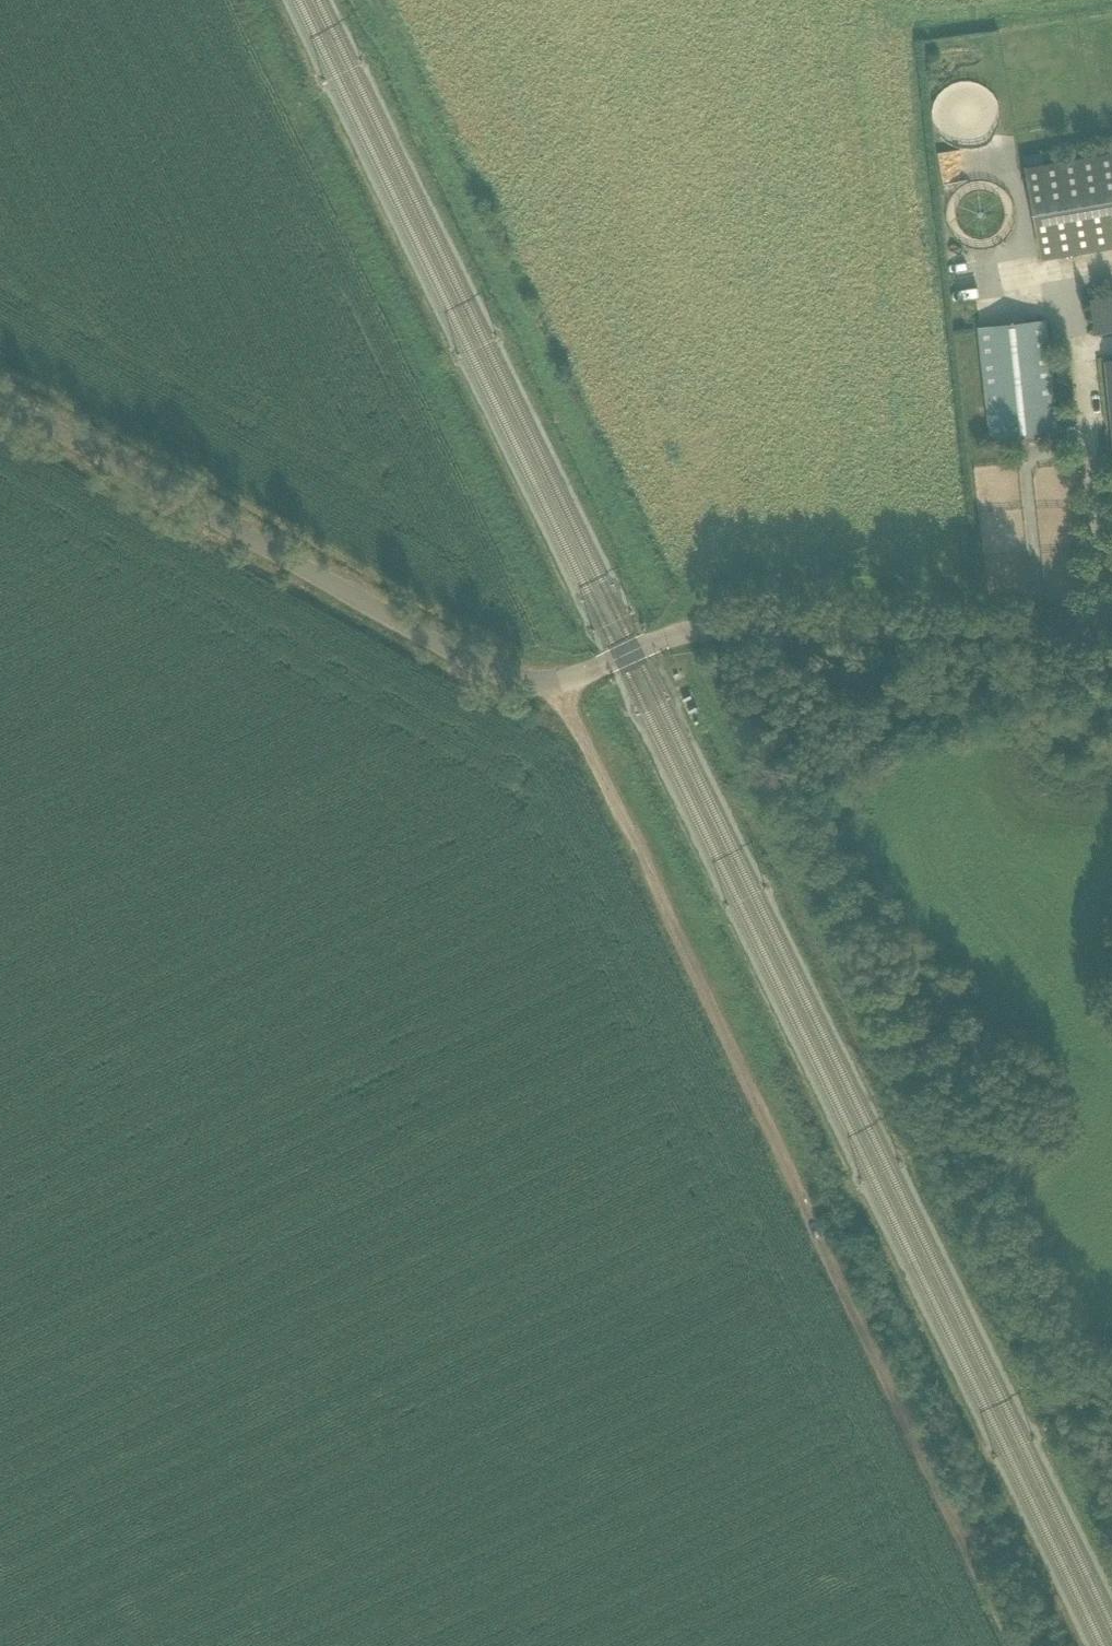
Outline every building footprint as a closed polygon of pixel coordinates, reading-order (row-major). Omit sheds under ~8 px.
[(1042,153),(1024,156),(1026,168),(1044,165),(1042,153)] [(1026,168),(1043,260),(1111,248),(1111,153),(1044,165),(1026,168)] [(1111,331),(1111,298),(1090,301),(1096,334),(1111,331)] [(991,440),(1058,433),(1046,321),(979,328),(991,440)]
